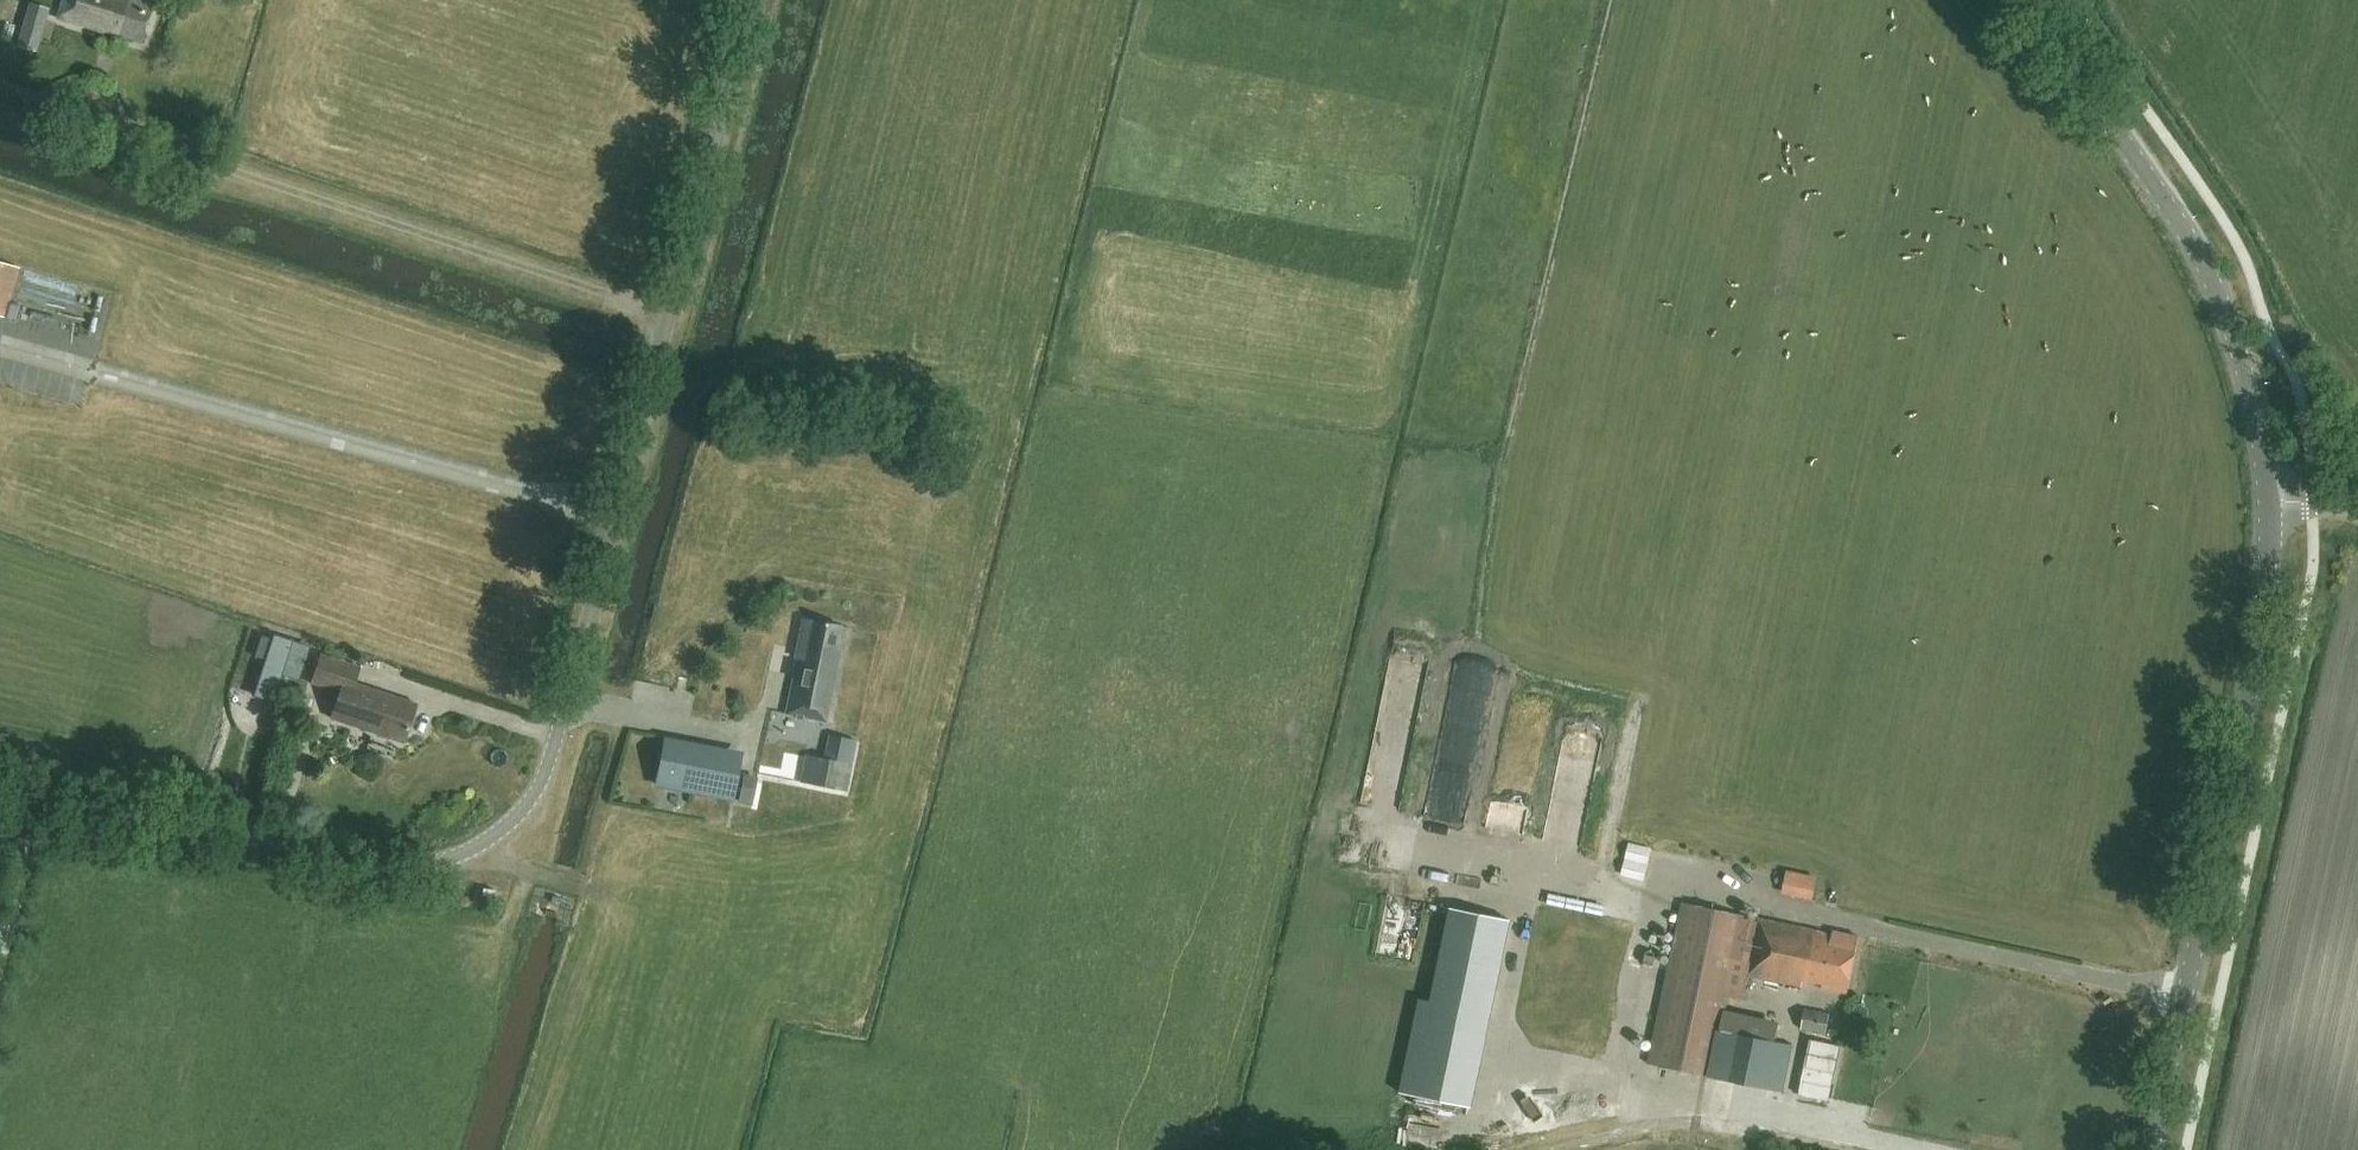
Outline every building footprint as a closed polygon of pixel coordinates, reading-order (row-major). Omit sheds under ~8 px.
[(153,0),(64,0),(59,18),(140,42),(153,0)] [(49,9),(31,4),(28,15),(46,20),(49,9)] [(19,46),(37,51),(40,40),(22,35),(19,46)] [(5,317),(20,267),(0,262),(0,316),(5,317)] [(788,713),(827,720),(841,650),(836,650),(841,625),(804,618),(798,648),(801,649),(788,713)] [(255,697),(273,703),(282,676),(298,681),(308,650),(274,639),(255,697)] [(404,740),(416,703),(354,682),(359,667),(321,654),(312,682),(341,691),(332,717),(404,740)] [(371,664),(368,676),(395,684),(399,672),(371,664)] [(732,799),(740,759),(665,745),(657,784),(732,799)] [(784,770),(802,771),(803,750),(784,749),(784,770)] [(808,756),(803,780),(847,789),(852,765),(808,756)] [(743,778),(739,801),(753,804),(757,781),(743,778)] [(1629,843),(1622,875),(1644,880),(1652,848),(1629,843)] [(494,896),(495,889),(483,887),(482,894),(494,896)] [(1711,1075),(1724,1013),(1735,960),(1750,963),(1747,974),(1802,985),(1803,978),(1823,982),(1822,986),(1846,991),(1858,935),(1832,929),(1831,932),(1759,918),(1758,921),(1745,918),(1746,915),(1682,902),(1649,1062),(1711,1075)] [(1826,1034),(1831,1012),(1805,1007),(1801,1028),(1826,1034)] [(1724,1013),(1711,1075),(1784,1091),(1797,1092),(1805,1056),(1791,1053),(1793,1044),(1776,1039),(1780,1025),(1724,1013)]
